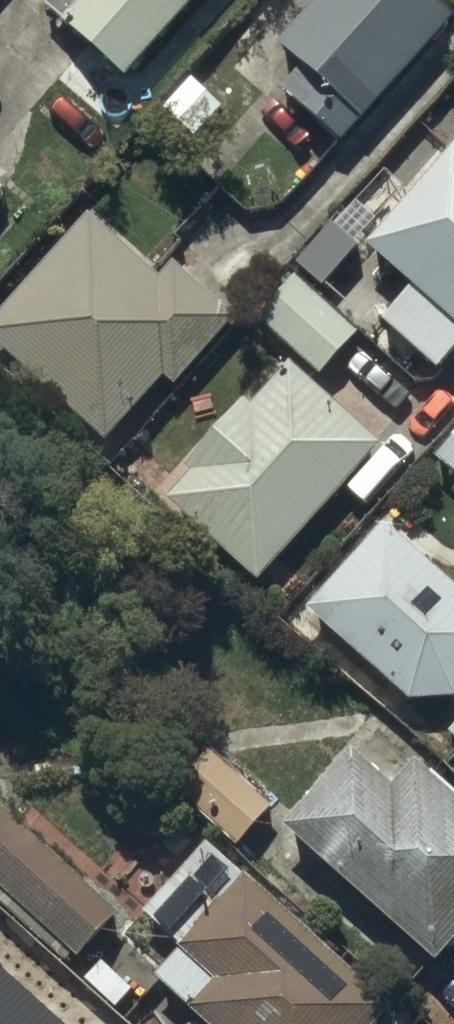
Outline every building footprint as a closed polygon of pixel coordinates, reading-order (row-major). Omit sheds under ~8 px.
[(122,89),(204,0),(62,0),(46,18),(122,89)] [(414,0),(325,0),(271,57),(299,83),(282,102),(338,154),(450,34),(414,0)] [(219,113),(191,86),(147,132),(175,159),(219,113)] [(369,264),(412,302),(385,335),(441,381),(453,365),(453,162),(369,264)] [(331,221),(297,259),(323,282),(357,245),(331,221)] [(104,453),(165,387),(173,396),(234,331),(175,276),(160,291),(92,227),(35,289),(26,280),(0,308),(0,356),(104,453)] [(297,289),(258,331),(319,388),(358,345),(297,289)] [(378,455),(290,377),(251,420),(239,409),(181,474),(191,483),(165,512),(256,593),(378,455)] [(438,453),(453,467),(453,436),(438,453)] [(382,534),(306,620),(410,714),(453,711),(453,598),(382,534)] [(208,764),(174,801),(233,855),(267,817),(208,764)] [(286,846),(436,977),(453,957),(453,813),(416,779),(396,802),(355,767),(286,846)] [(2,819),(0,821),(0,911),(73,980),(119,931),(2,819)] [(206,860),(144,931),(181,964),(153,995),(186,1023),(390,1023),(391,1023),(206,860)] [(0,967),(0,1023),(62,1023),(0,967)]
